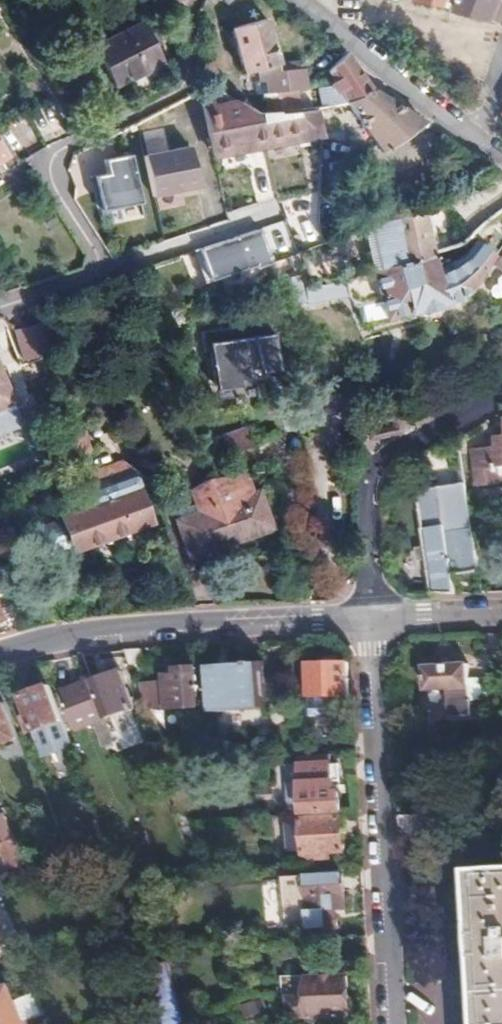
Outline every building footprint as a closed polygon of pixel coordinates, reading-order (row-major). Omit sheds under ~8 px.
[(414,4),(440,8),(447,10),(449,0),(415,0),(414,4)] [(501,8),(501,5),(482,0),(462,0),(456,17),(465,19),(496,27),(501,8)] [(302,84),(299,69),(290,70),(287,58),(274,61),(262,17),(230,26),(242,72),(255,69),(257,79),(251,81),(254,94),(259,93),(260,97),(278,93),(277,89),(302,84)] [(140,23),(91,46),(111,86),(159,63),(140,23)] [(372,89),(343,52),(320,71),(348,107),(372,89)] [(299,69),(296,56),(287,58),(290,70),(299,69)] [(384,155),(424,125),(411,116),(372,89),(348,107),(384,155)] [(265,147),(260,110),(258,110),(235,100),(202,108),(212,156),(258,148),(265,147)] [(318,137),(316,124),(338,120),(336,107),(260,110),(265,147),(318,137)] [(151,200),(198,191),(189,147),(142,155),(151,200)] [(103,161),(106,174),(92,178),(102,213),(140,203),(127,155),(103,161)] [(284,198),(286,229),(314,228),(312,196),(284,198)] [(249,215),(274,209),(271,199),(246,205),(249,215)] [(436,253),(444,251),(429,214),(368,237),(385,278),(386,281),(441,266),(436,253)] [(281,222),(183,252),(194,287),(291,257),(281,222)] [(486,277),(501,258),(501,251),(493,244),(486,252),(468,271),(458,278),(448,282),(441,266),(386,281),(385,278),(314,297),(316,305),(318,314),(356,305),(371,312),(394,304),(400,321),(465,300),(486,277)] [(318,314),(316,305),(304,309),(299,290),(291,291),(298,319),(318,314)] [(49,351),(40,323),(13,332),(22,360),(49,351)] [(273,333),(208,345),(216,391),(281,380),(273,333)] [(0,369),(0,420),(16,415),(0,369)] [(224,454),(250,449),(247,428),(220,433),(224,454)] [(82,433),(68,439),(76,456),(90,450),(82,433)] [(492,436),(493,447),(470,449),(474,486),(498,484),(497,467),(501,466),(501,435),(492,436)] [(0,450),(0,468),(31,455),(25,440),(0,450)] [(87,493),(77,466),(65,471),(75,497),(87,493)] [(138,490),(149,486),(145,473),(87,493),(92,507),(138,490)] [(244,478),(212,482),(196,493),(203,514),(181,522),(192,557),(273,529),(262,495),(250,499),(244,478)] [(474,570),(465,508),(462,484),(414,492),(419,532),(416,533),(424,593),(450,593),(448,573),(474,570)] [(72,550),(149,523),(138,490),(92,507),(61,517),(72,550)] [(8,589),(1,593),(0,590),(0,623),(3,622),(2,621),(18,614),(13,600),(8,589)] [(345,664),(308,665),(308,690),(321,690),(346,689),(345,664)] [(261,711),(260,675),(243,676),(243,666),(206,668),(208,713),(261,711)] [(260,675),(259,666),(243,666),(243,676),(260,675)] [(471,667),(427,668),(428,691),(449,691),(450,717),(472,717),(472,705),(471,682),(471,667)] [(197,707),(195,668),(177,669),(177,676),(165,676),(166,708),(197,707)] [(134,709),(120,671),(93,680),(98,695),(106,718),(134,709)] [(93,680),(91,675),(82,678),(84,684),(93,680)] [(106,718),(98,695),(93,680),(84,684),(62,692),(75,729),(95,721),(103,745),(114,741),(106,718)] [(72,746),(56,702),(50,686),(22,696),(34,732),(44,756),(72,746)] [(321,690),(308,690),(308,711),(321,711),(321,690)] [(15,739),(1,703),(0,703),(0,745),(15,739)] [(338,780),(337,764),(285,765),(286,780),(287,782),(287,811),(340,810),(339,792),(332,792),(332,780),(338,780)] [(1,816),(0,816),(0,852),(9,876),(22,871),(1,816)] [(425,840),(424,818),(401,818),(402,841),(425,840)] [(343,855),(340,820),(295,822),(295,823),(279,824),(280,854),(295,853),(296,857),(314,856),(314,861),(327,861),(326,855),(343,855)] [(472,872),(479,1023),(501,1023),(501,869),(472,872)] [(304,876),(305,912),(292,913),(293,930),(334,929),(333,903),(342,903),(341,875),(304,876)] [(287,1022),(348,1019),(346,979),(304,981),(305,1001),(286,1001),(287,1022)] [(0,993),(0,1023),(19,1023),(5,991),(0,993)]
